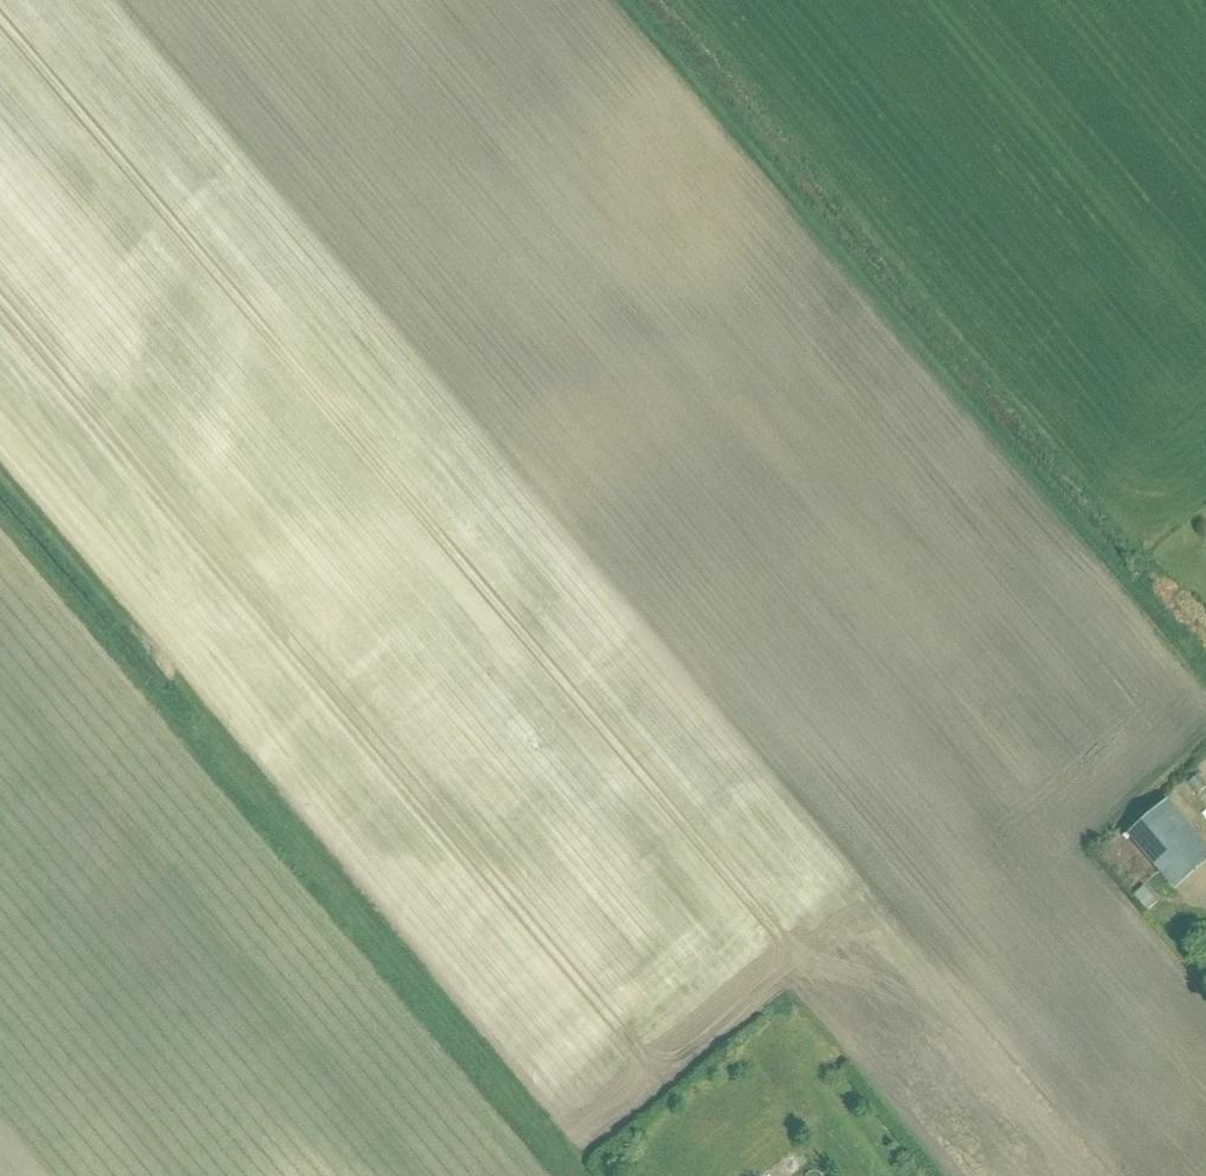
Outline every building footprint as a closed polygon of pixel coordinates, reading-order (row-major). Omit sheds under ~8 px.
[(1167,802),(1128,835),(1161,874),(1200,841),(1167,802)] [(1144,887),(1134,896),(1148,912),(1158,902),(1144,887)]
